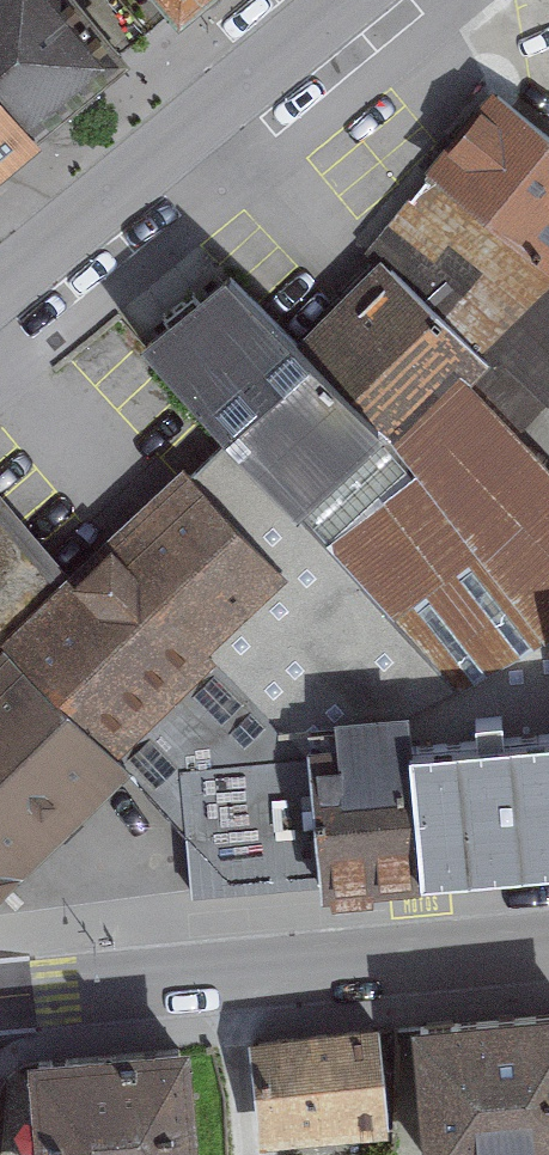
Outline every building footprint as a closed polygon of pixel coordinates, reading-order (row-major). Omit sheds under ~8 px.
[(40,144),(27,128),(106,63),(54,0),(0,0),(0,177),(40,144)] [(173,22),(199,0),(154,0),(173,22)] [(492,96),(421,179),(427,182),(548,289),(548,144),(492,96)] [(427,182),(361,255),(378,271),(482,362),(548,289),(427,182)] [(378,271),(298,350),(373,433),(397,454),(483,370),(482,362),(378,271)] [(298,350),(229,273),(142,351),(285,510),(373,433),(298,350)] [(285,585),(183,474),(70,577),(0,501),(0,885),(127,768),(108,748),(285,585)] [(408,737),(405,712),(329,720),(332,748),(308,750),(323,893),(548,870),(548,723),(408,737)] [(410,1029),(424,1154),(548,1154),(548,1014),(410,1029)] [(385,1137),(373,1032),(247,1046),(259,1151),(385,1137)] [(181,1043),(24,1059),(33,1154),(192,1154),(181,1043)]
